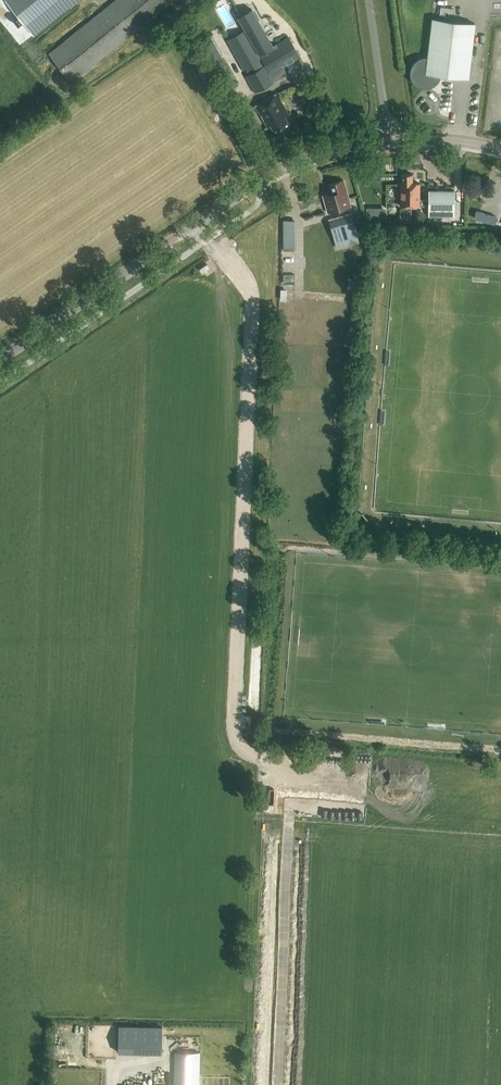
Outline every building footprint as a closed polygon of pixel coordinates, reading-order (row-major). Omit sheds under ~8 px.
[(63,0),(6,0),(28,28),(63,0)] [(173,0),(117,0),(49,54),(72,82),(173,0)] [(273,47),(253,11),(239,19),(242,24),(223,34),(255,92),(287,75),(283,67),(299,58),(288,38),(273,47)] [(468,79),(475,24),(432,18),(427,57),(425,57),(422,58),(419,59),(416,61),(414,63),(412,65),(411,68),(410,71),(410,74),(411,77),(412,80),(414,83),(416,85),(418,87),(421,88),(424,89),(427,89),(430,88),(433,87),(435,86),(438,84),(440,81),(441,79),(442,76),(468,79)] [(273,27),(268,30),(273,40),(279,37),(273,27)] [(291,127),(285,118),(288,116),(275,94),(256,105),(268,127),(271,126),(276,136),(291,127)] [(412,174),(402,174),(402,183),(400,183),(400,206),(420,206),(428,206),(428,217),(454,217),(455,191),(428,190),(428,200),(420,200),(420,183),(412,183),(412,174)] [(328,185),(331,194),(323,196),(327,213),(351,206),(350,205),(343,180),(328,185)] [(471,190),(470,193),(472,197),(476,198),(479,196),(480,193),(478,189),(475,188),(471,190)] [(381,220),(381,208),(366,208),(366,220),(381,220)] [(359,243),(354,227),(351,214),(329,220),(337,249),(359,243)] [(294,249),(294,221),(282,221),(283,249),(294,249)] [(162,1054),(162,1027),(119,1026),(118,1053),(162,1054)] [(199,1053),(176,1052),(175,1084),(199,1084),(199,1053)]
